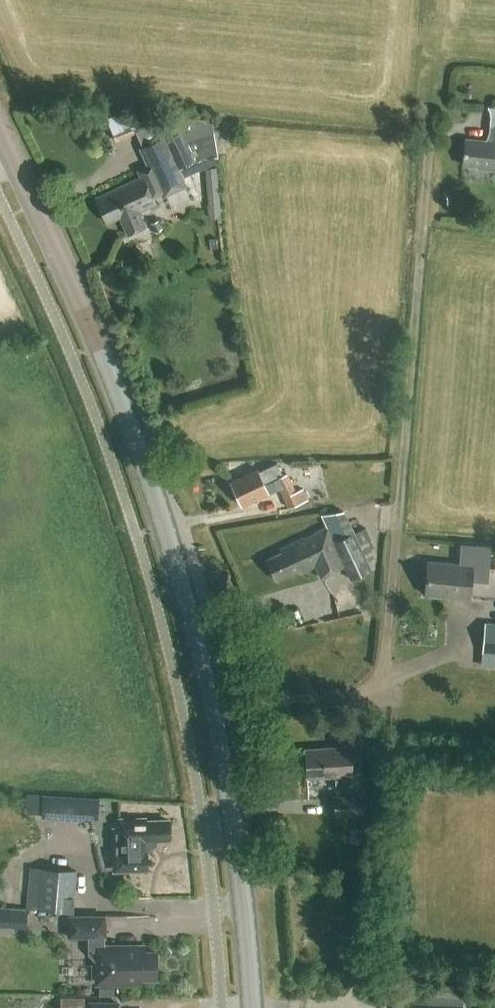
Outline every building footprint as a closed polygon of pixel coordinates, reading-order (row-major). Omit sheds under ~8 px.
[(487,108),(489,111),(491,118),(490,126),(489,133),(486,141),(465,139),(463,165),(488,168),(488,170),(494,170),(494,108),(487,108)] [(142,168),(141,177),(96,198),(107,223),(119,217),(127,235),(146,227),(140,212),(155,205),(152,198),(163,194),(164,196),(185,187),(182,179),(200,172),(196,163),(204,159),(209,218),(222,218),(217,158),(213,134),(210,115),(133,123),(126,111),(106,120),(116,143),(136,134),(142,148),(140,148),(148,166),(142,168)] [(154,232),(162,228),(159,220),(150,224),(154,232)] [(283,476),(277,464),(259,472),(258,469),(230,482),(241,506),(269,493),(265,484),(276,479),(289,508),(308,500),(302,489),(295,492),(287,474),(283,476)] [(281,553),(267,560),(276,580),(299,570),(300,573),(315,566),(320,578),(344,567),(350,579),(370,570),(367,563),(375,559),(371,550),(375,548),(366,529),(354,534),(353,534),(350,535),(339,512),(335,514),(321,516),(327,527),(315,533),(315,535),(304,540),(304,538),(280,549),(281,553)] [(473,570),(488,571),(491,547),(459,544),(457,564),(428,562),(425,595),(470,599),(473,570)] [(482,653),(494,654),(494,624),(485,624),(482,653)] [(364,790),(362,759),(368,759),(366,735),(350,736),(350,747),(305,749),(307,778),(339,776),(340,792),(364,790)] [(42,795),(41,819),(88,822),(88,819),(98,820),(99,798),(42,795)] [(333,797),(334,818),(364,816),(362,795),(333,797)] [(111,830),(113,873),(148,872),(147,853),(157,846),(157,840),(169,839),(169,821),(146,821),(146,819),(119,819),(120,830),(111,830)] [(29,868),(27,900),(37,901),(37,910),(73,912),(76,871),(29,868)] [(329,885),(327,900),(341,901),(342,886),(329,885)] [(25,907),(0,906),(0,924),(25,925),(25,907)] [(89,954),(98,964),(98,984),(140,984),(140,978),(156,978),(156,970),(157,965),(156,960),(155,952),(140,952),(140,946),(104,946),(104,937),(105,937),(105,917),(69,917),(69,938),(89,938),(89,954)] [(476,1001),(464,1001),(461,999),(462,987),(431,985),(430,1004),(403,1003),(403,1007),(475,1007),(476,1001)] [(84,998),(60,997),(60,1007),(84,1007),(84,998)]
